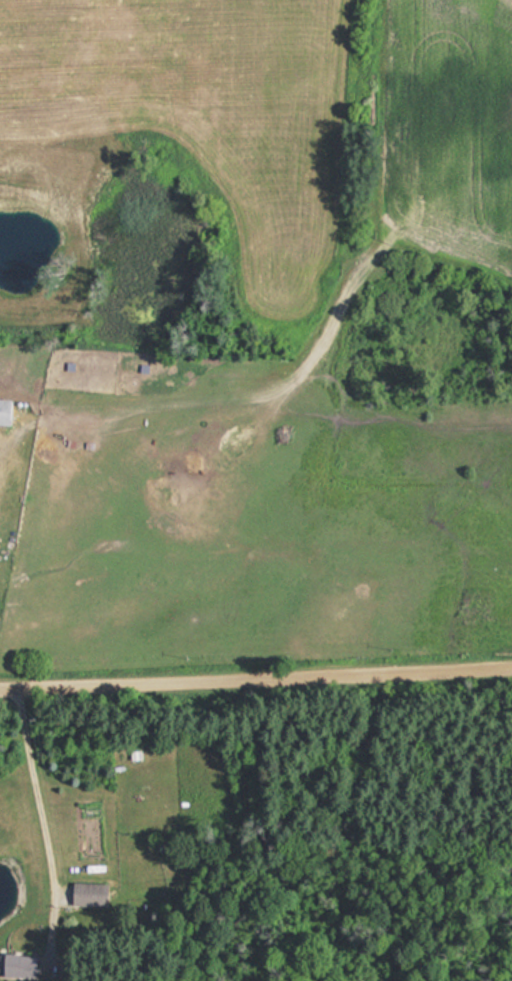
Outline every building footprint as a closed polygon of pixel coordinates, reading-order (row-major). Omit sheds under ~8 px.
[(64,35),(58,29),(48,40),(54,46),(64,35)] [(106,907),(106,883),(70,883),(70,907),(106,907)] [(1,955),(1,978),(37,978),(37,955),(1,955)]
